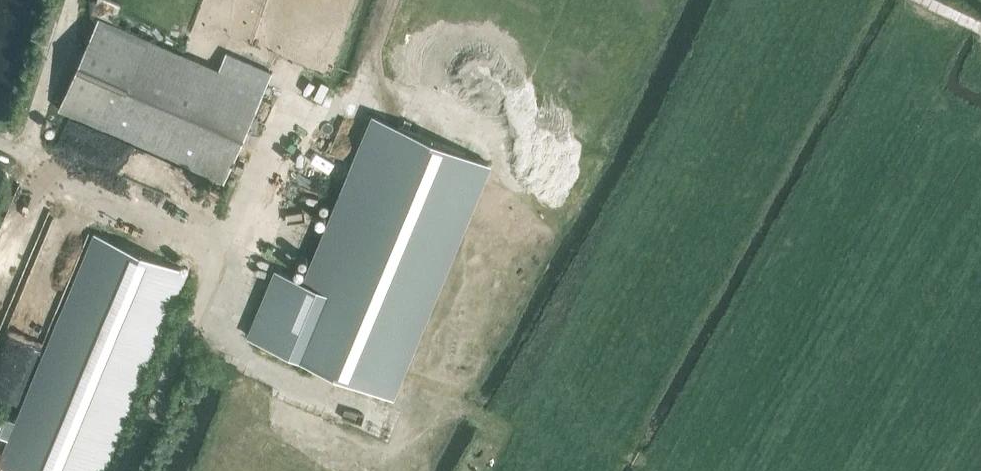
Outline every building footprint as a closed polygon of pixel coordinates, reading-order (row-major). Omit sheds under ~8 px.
[(95,14),(53,110),(219,182),(261,85),(95,14)] [(437,133),(434,140),(376,115),(306,281),(279,270),(250,337),(391,396),(488,162),(441,142),(443,135),(437,133)] [(57,301),(79,235),(50,225),(28,291),(57,301)] [(3,453),(0,461),(0,468),(8,470),(104,470),(187,272),(95,233),(3,453)]
